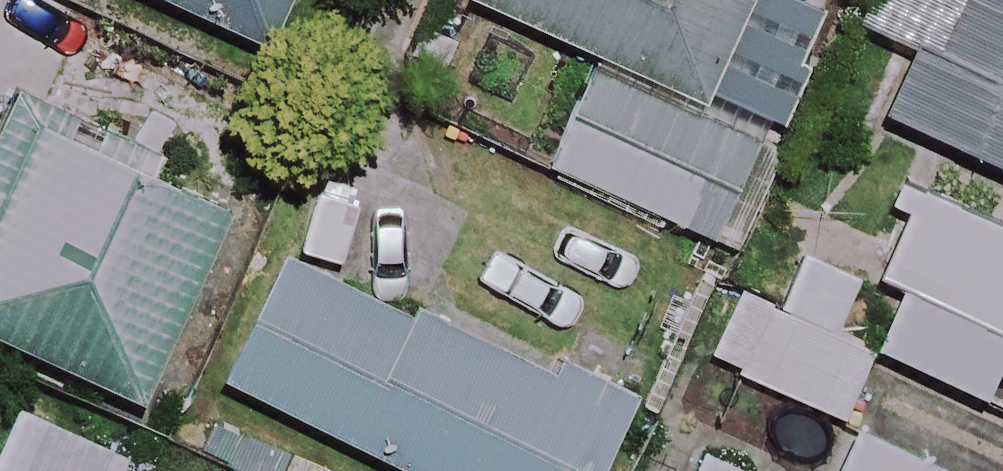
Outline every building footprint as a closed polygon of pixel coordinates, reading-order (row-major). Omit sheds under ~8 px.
[(271,48),(293,0),(166,0),(271,48)] [(478,1),(605,58),(556,167),(687,226),(708,179),(746,196),(774,132),(708,103),(754,0),(479,0),(478,1)] [(882,27),(922,45),(892,112),(1002,163),(1002,0),(894,0),(882,27)] [(29,101),(0,163),(0,332),(141,398),(235,198),(135,151),(29,101)] [(898,171),(854,264),(906,289),(880,344),(986,394),(1002,359),(1002,221),(898,171)] [(859,272),(806,250),(789,292),(744,273),(703,368),(848,430),(881,350),(835,330),(859,272)] [(291,256),(231,389),(414,470),(599,470),(633,395),(431,304),(425,316),(291,256)] [(22,407),(0,457),(0,470),(125,470),(132,455),(22,407)] [(859,430),(842,470),(958,470),(859,430)] [(689,470),(754,470),(699,448),(689,470)]
